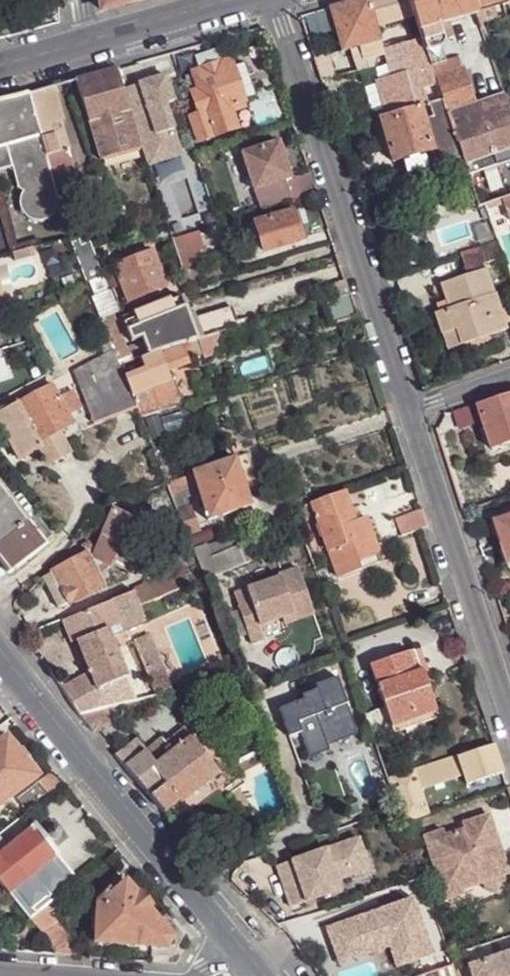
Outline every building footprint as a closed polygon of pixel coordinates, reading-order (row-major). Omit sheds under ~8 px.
[(140,0),(99,0),(101,11),(140,0)] [(330,8),(342,51),(347,50),(361,45),(380,40),(376,26),(369,0),(358,0),(330,8)] [(376,26),(414,15),(409,0),(369,0),(376,26)] [(461,158),(467,173),(468,177),(473,196),(476,205),(477,207),(484,205),(493,203),(504,198),(509,196),(509,116),(503,96),(503,95),(471,104),(456,58),(445,61),(440,48),(442,41),(441,40),(451,37),(448,26),(449,26),(448,21),(476,13),(474,8),(472,0),(409,0),(414,15),(418,29),(431,67),(432,71),(433,72),(434,77),(442,99),(427,104),(418,107),(423,121),(432,151),(437,166),(461,158)] [(500,0),(474,8),(476,13),(479,23),(504,15),(500,0)] [(420,38),(384,49),(391,76),(376,80),(386,114),(438,99),(420,38)] [(383,52),(380,40),(361,45),(364,57),(378,53),(383,52)] [(364,57),(361,45),(347,50),(349,56),(331,61),(336,77),(376,66),(378,53),(364,57)] [(196,56),(200,69),(219,63),(216,51),(196,56)] [(189,118),(196,141),(237,128),(232,112),(243,108),(242,103),(244,103),(231,63),(228,65),(227,60),(219,63),(200,69),(192,71),(193,74),(197,90),(191,92),(198,116),(189,118)] [(317,65),(322,81),(336,77),(331,61),(317,65)] [(116,69),(75,80),(96,147),(109,143),(130,138),(137,136),(116,69)] [(186,77),(191,92),(197,90),(193,74),(186,77)] [(124,90),(148,166),(181,156),(164,105),(173,102),(165,77),(124,90)] [(56,86),(29,94),(38,127),(62,121),(66,120),(56,86)] [(0,100),(0,147),(6,145),(40,135),(38,127),(29,94),(10,98),(0,100)] [(423,121),(418,107),(411,108),(380,117),(393,162),(403,160),(423,154),(432,151),(423,121)] [(62,121),(38,127),(40,135),(51,175),(73,167),(62,121)] [(51,175),(40,135),(6,145),(19,193),(22,192),(20,198),(20,202),(21,207),(23,211),(26,215),(30,218),(34,220),(38,220),(44,220),(48,219),(51,217),(53,215),(56,210),(59,205),(59,203),(59,200),(58,195),(51,175)] [(140,144),(137,136),(130,138),(132,145),(140,144)] [(132,145),(130,138),(109,143),(111,151),(132,145)] [(285,182),(291,180),(279,142),(242,154),(253,191),(285,182)] [(111,151),(109,143),(96,147),(98,155),(111,151)] [(427,168),(423,154),(403,160),(406,174),(427,168)] [(317,196),(310,174),(291,180),(285,182),(292,203),(317,196)] [(291,212),(254,223),(254,224),(263,253),(300,241),(291,212)] [(206,258),(197,231),(181,235),(189,263),(206,258)] [(189,263),(181,235),(173,238),(183,271),(188,284),(196,282),(191,268),(189,263)] [(83,238),(72,242),(75,252),(87,283),(100,278),(93,263),(83,238)] [(56,242),(59,256),(75,252),(72,242),(70,239),(56,242)] [(483,264),(501,256),(496,243),(473,251),(461,255),(468,274),(484,269),(483,264)] [(114,265),(127,300),(164,286),(151,251),(114,265)] [(196,282),(229,272),(225,259),(191,268),(196,282)] [(484,269),(468,274),(440,284),(449,307),(434,312),(441,334),(456,329),(461,344),(506,330),(484,269)] [(100,278),(87,283),(95,303),(108,299),(105,293),(100,278)] [(350,296),(346,281),(335,284),(340,299),(350,296)] [(357,317),(350,296),(340,299),(324,303),(330,325),(357,317)] [(182,346),(186,344),(184,335),(171,303),(169,298),(132,312),(134,317),(141,336),(143,342),(148,355),(159,353),(182,346)] [(101,318),(114,313),(108,299),(95,303),(101,318)] [(179,300),(171,303),(184,335),(192,332),(188,321),(179,300)] [(219,334),(237,328),(235,322),(231,308),(188,321),(192,332),(184,335),(186,344),(199,341),(219,334)] [(120,364),(130,361),(124,346),(112,317),(103,321),(112,346),(120,364)] [(129,341),(141,336),(134,317),(122,321),(129,341)] [(447,349),(461,344),(456,329),(441,334),(447,349)] [(224,349),(219,334),(199,341),(201,350),(204,356),(224,349)] [(201,350),(199,341),(186,344),(182,346),(185,355),(201,350)] [(141,358),(148,355),(143,342),(124,346),(130,361),(141,358)] [(125,376),(120,364),(112,346),(87,360),(95,380),(110,417),(136,406),(132,395),(125,376)] [(185,355),(182,346),(159,353),(163,364),(166,373),(189,364),(185,355)] [(163,364),(159,353),(148,355),(141,358),(145,370),(125,376),(132,395),(165,384),(169,382),(166,373),(163,364)] [(95,380),(87,360),(72,368),(78,387),(95,380)] [(57,394),(49,380),(0,408),(0,420),(20,456),(38,446),(42,444),(38,439),(57,428),(71,420),(66,412),(57,394)] [(93,424),(110,417),(95,380),(78,387),(93,424)] [(141,417),(173,407),(165,384),(132,395),(136,406),(141,417)] [(70,386),(57,394),(66,412),(79,404),(70,386)] [(479,408),(494,451),(509,445),(509,397),(479,408)] [(71,454),(57,428),(38,439),(42,444),(38,446),(49,466),(71,454)] [(153,445),(166,483),(173,481),(176,479),(162,442),(153,445)] [(241,475),(253,471),(248,456),(235,459),(241,475)] [(192,473),(193,474),(197,487),(208,520),(252,505),(247,490),(241,475),(235,459),(235,458),(192,473)] [(247,490),(259,486),(253,471),(241,475),(247,490)] [(176,479),(173,481),(178,493),(197,487),(193,474),(176,479)] [(166,483),(178,512),(184,509),(178,493),(173,481),(166,483)] [(0,485),(0,561),(7,571),(43,545),(41,540),(26,520),(11,498),(0,485)] [(20,491),(11,498),(26,520),(35,513),(20,491)] [(352,508),(346,491),(313,503),(334,561),(378,545),(369,518),(357,521),(352,508)] [(309,518),(305,505),(294,510),(298,521),(309,518)] [(178,512),(188,535),(201,530),(191,506),(184,509),(178,512)] [(90,559),(114,569),(116,563),(131,531),(136,518),(114,508),(94,551),(90,559)] [(427,527),(422,510),(396,519),(402,536),(427,527)] [(35,513),(26,520),(41,540),(51,533),(35,513)] [(496,522),(509,566),(509,517),(496,522)] [(140,535),(131,531),(116,563),(126,567),(140,535)] [(234,533),(208,544),(213,556),(239,545),(234,533)] [(88,562),(90,559),(94,551),(89,541),(80,545),(84,553),(52,570),(53,572),(59,583),(69,603),(70,604),(102,587),(97,576),(88,562)] [(220,573),(251,561),(244,543),(239,545),(213,556),(220,573)] [(214,576),(220,573),(213,556),(208,544),(194,550),(205,579),(214,576)] [(381,553),(378,545),(334,561),(340,579),(362,570),(359,560),(375,554),(381,553)] [(97,576),(114,569),(90,559),(88,562),(97,576)] [(294,612),(296,619),(314,613),(299,568),(281,575),(281,577),(235,593),(251,642),(266,637),(261,622),(284,616),(294,612)] [(171,576),(177,590),(190,584),(184,570),(171,576)] [(59,583),(53,572),(43,577),(49,587),(59,583)] [(134,590),(140,605),(177,590),(171,576),(134,590)] [(69,603),(59,583),(49,587),(59,608),(69,603)] [(134,590),(109,600),(115,614),(121,612),(140,605),(134,590)] [(109,600),(63,619),(72,642),(77,640),(100,631),(106,628),(119,624),(115,614),(109,600)] [(286,622),(296,619),(294,612),(284,616),(286,622)] [(109,637),(106,628),(100,631),(103,640),(109,637)] [(77,640),(90,674),(99,689),(126,678),(109,637),(103,640),(100,631),(77,640)] [(396,734),(434,721),(424,691),(430,690),(424,673),(410,678),(408,675),(427,667),(421,649),(372,666),(396,734)] [(158,655),(141,662),(148,680),(165,673),(158,655)] [(63,689),(79,714),(106,707),(105,700),(99,689),(90,674),(63,689)] [(302,702),(299,704),(280,710),(289,737),(301,733),(309,754),(328,748),(326,741),(356,731),(340,680),(316,687),(318,692),(301,698),(302,702)] [(296,694),(299,704),(302,702),(301,698),(318,692),(316,687),(296,694)] [(424,691),(434,721),(439,719),(430,690),(424,691)] [(218,774),(216,776),(225,788),(243,775),(198,716),(184,726),(184,727),(191,736),(218,774)] [(168,754),(191,736),(184,727),(167,740),(170,745),(165,749),(168,754)] [(359,737),(356,731),(326,741),(328,748),(359,737)] [(38,776),(2,733),(0,735),(0,806),(38,776)] [(124,767),(163,812),(178,802),(179,804),(216,776),(218,774),(191,736),(168,754),(156,763),(144,750),(124,767)] [(162,736),(144,750),(156,763),(168,754),(165,749),(170,745),(167,740),(162,736)] [(114,755),(124,767),(144,750),(134,738),(114,755)] [(491,746),(388,781),(403,824),(426,816),(418,792),(461,776),(465,786),(501,774),(491,746)] [(329,750),(328,748),(309,754),(310,757),(329,750)] [(16,802),(26,815),(50,798),(39,784),(16,802)] [(250,803),(238,788),(232,793),(244,808),(250,803)] [(358,805),(347,809),(350,819),(361,815),(358,805)] [(423,838),(445,901),(464,894),(463,890),(481,884),(484,889),(491,893),(498,895),(503,889),(506,881),(504,876),(508,875),(488,816),(461,825),(463,831),(444,838),(442,832),(423,838)] [(43,828),(40,837),(52,850),(61,849),(66,845),(67,838),(56,825),(47,825),(43,828)] [(8,897),(42,871),(59,858),(52,850),(40,837),(34,829),(0,855),(0,886),(8,897)] [(356,856),(352,867),(334,873),(336,881),(368,871),(357,838),(351,840),(356,856)] [(274,865),(288,906),(339,889),(336,881),(334,873),(352,867),(356,856),(351,840),(274,865)] [(42,871),(62,896),(79,882),(59,858),(42,871)] [(42,871),(8,897),(29,923),(41,913),(62,896),(42,871)] [(171,939),(158,923),(126,883),(100,906),(98,906),(95,945),(152,949),(165,950),(171,939)] [(411,897),(324,927),(333,953),(387,934),(390,942),(393,940),(402,965),(432,955),(411,897)] [(41,913),(29,923),(39,936),(51,927),(41,913)] [(164,919),(158,923),(171,939),(165,950),(152,949),(152,958),(170,959),(182,939),(164,919)] [(51,927),(39,936),(56,957),(80,958),(57,923),(51,927)] [(387,934),(333,953),(336,964),(387,947),(394,968),(402,965),(393,940),(390,942),(387,934)] [(468,967),(471,975),(509,975),(509,953),(468,967)]
